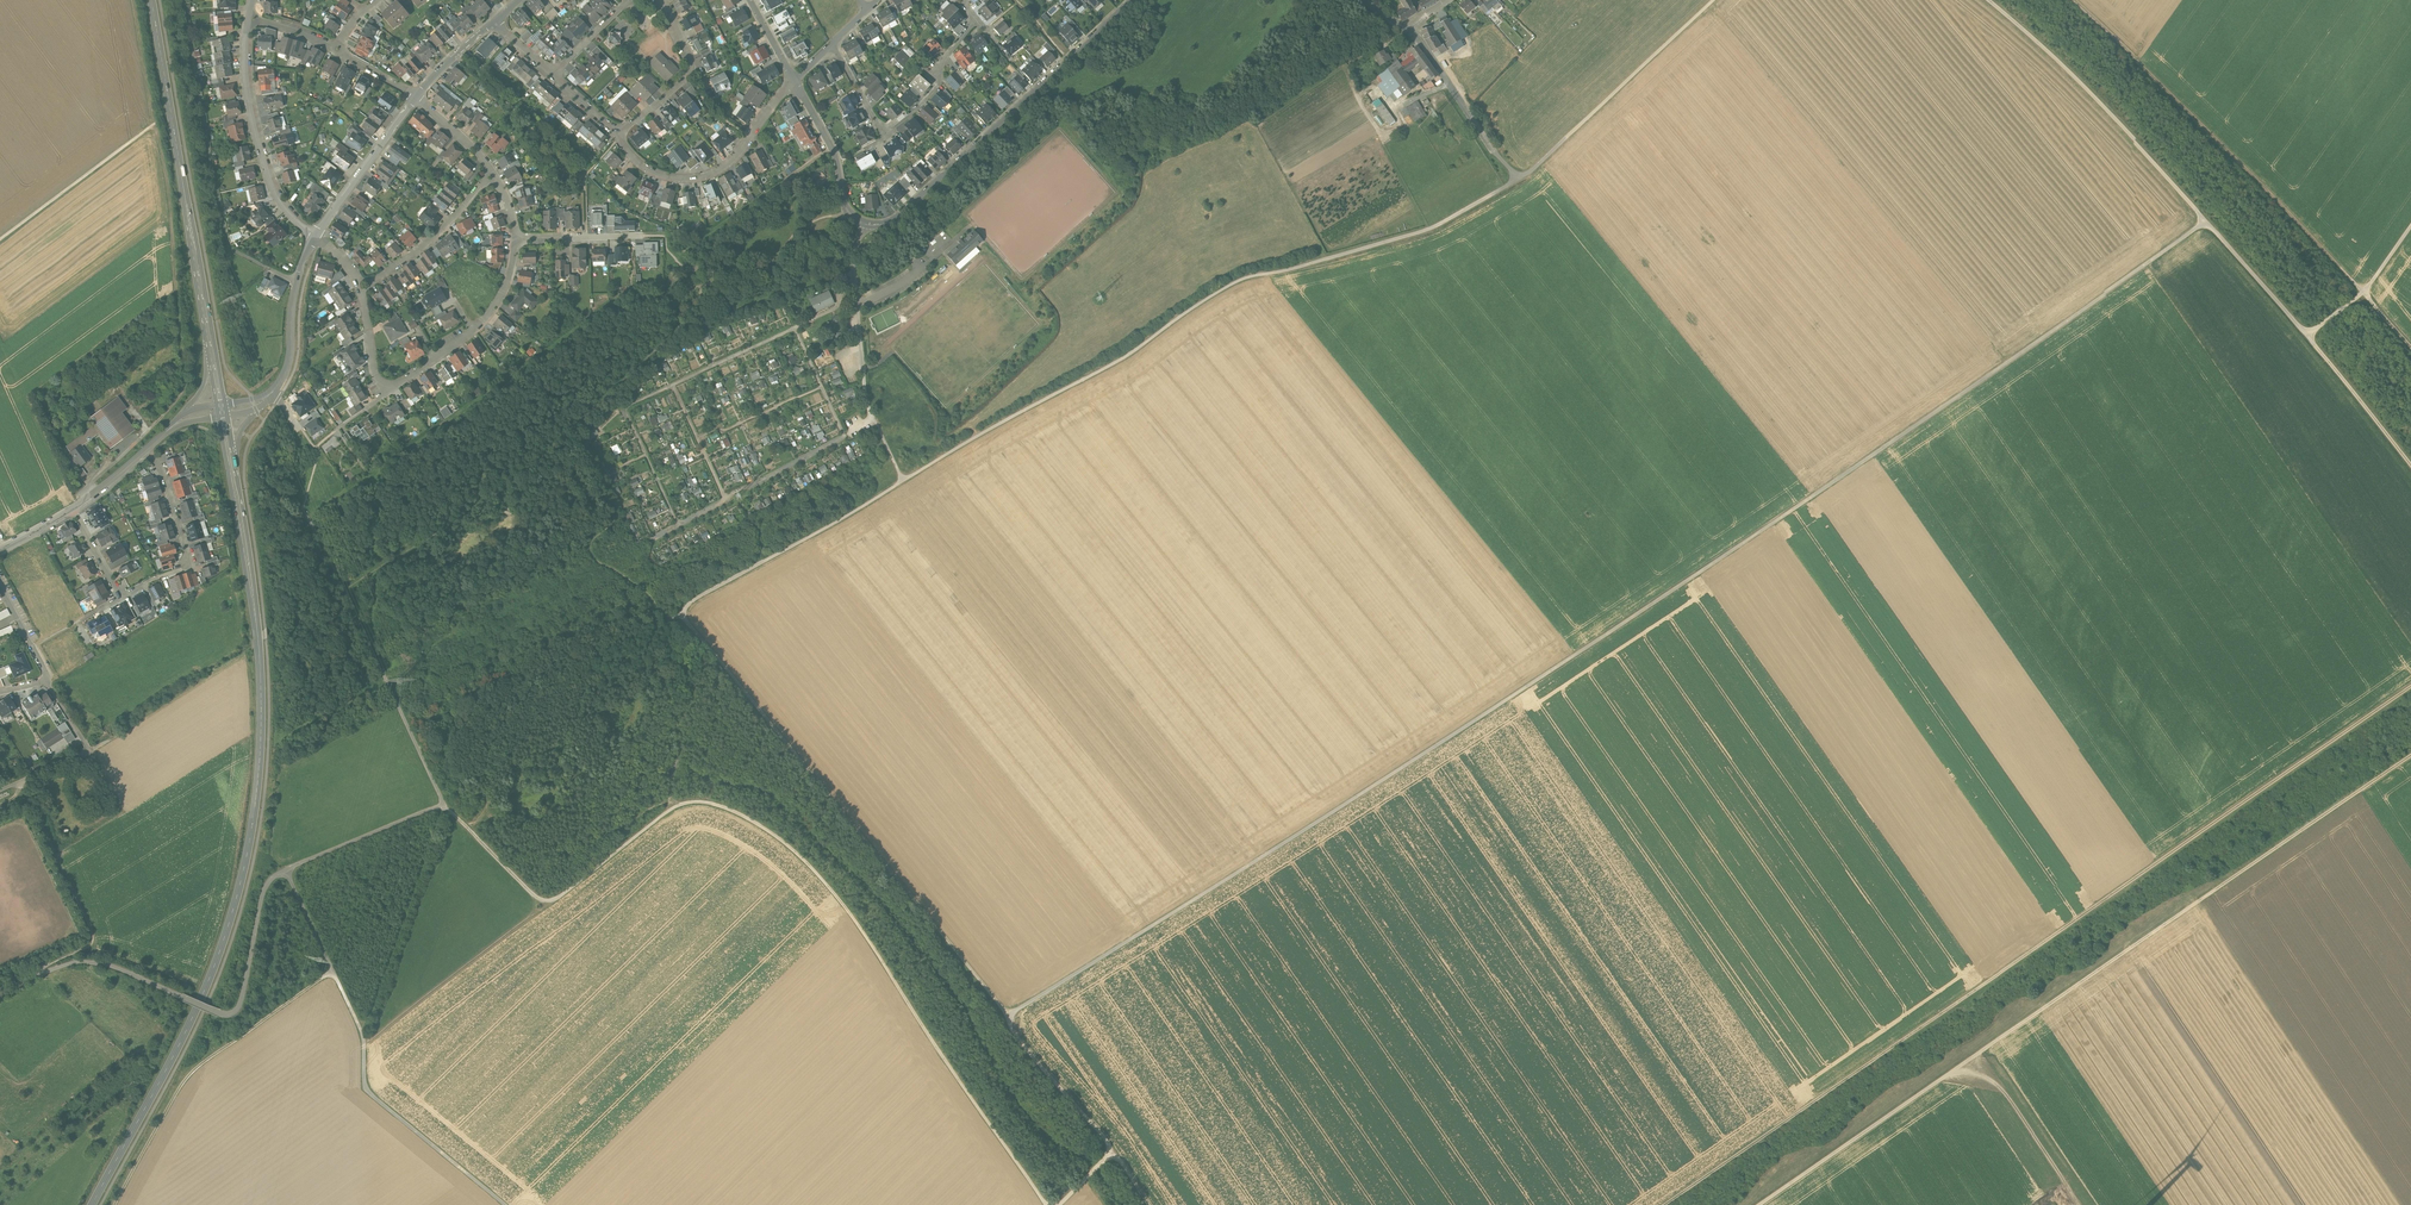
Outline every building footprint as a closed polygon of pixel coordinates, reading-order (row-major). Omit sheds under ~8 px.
[(218,1),(213,1),(214,9),(219,9),(228,8),(234,7),(234,4),(236,4),(235,0),(229,0),(218,1)] [(482,0),(480,0),(475,4),(485,15),(487,13),(486,12),(490,9),(485,4),(482,0)] [(526,5),(535,15),(544,7),(538,0),(532,0),(526,5)] [(590,2),(603,15),(610,7),(605,2),(603,0),(593,0),(590,2)] [(673,2),(678,13),(689,8),(685,0),(677,0),(673,2)] [(725,5),(726,4),(728,8),(729,8),(734,5),(739,3),(737,0),(722,0),(725,5)] [(764,6),(765,7),(764,8),(767,13),(782,4),(780,0),(775,0),(764,6)] [(892,1),(894,4),(899,13),(906,10),(900,0),(894,0),(892,1)] [(906,10),(912,6),(909,0),(900,0),(906,10)] [(1070,1),(1069,0),(1066,2),(1068,4),(1064,7),(1070,14),(1075,9),(1077,11),(1082,6),(1077,0),(1071,0),(1070,1)] [(1094,9),(1103,1),(1102,0),(1086,0),(1094,9)] [(1410,0),(1403,0),(1401,2),(1405,9),(1397,14),(1403,22),(1417,13),(1410,0)] [(1419,5),(1423,11),(1435,4),(1439,0),(1427,0),(1419,5)] [(1460,7),(1467,15),(1475,7),(1472,3),(1469,0),(1468,0),(1460,7)] [(1487,2),(1483,5),(1479,2),(1477,4),(1480,8),(1486,16),(1489,14),(1487,12),(1498,2),(1496,0),(1489,0),(1487,2)] [(347,7),(340,2),(336,8),(337,8),(334,12),(344,20),(351,10),(347,7)] [(393,5),(392,6),(403,19),(405,20),(409,16),(397,2),(394,5),(393,5)] [(590,2),(583,10),(590,17),(595,22),(603,15),(590,2)] [(986,5),(979,11),(984,18),(985,17),(988,20),(994,15),(998,11),(990,2),(986,5)] [(277,14),(277,3),(266,3),(265,3),(265,14),(277,14)] [(485,15),(475,4),(470,8),(470,9),(475,14),(479,19),(482,16),(483,17),(485,15)] [(891,5),(895,13),(896,15),(899,13),(894,4),(891,5)] [(942,12),(944,14),(952,7),(950,4),(942,12)] [(471,17),(475,14),(470,9),(470,8),(468,5),(464,9),(471,17)] [(736,9),(734,5),(729,8),(728,8),(725,10),(727,14),(732,11),(736,9)] [(392,6),(386,10),(398,24),(403,19),(392,6)] [(944,14),(942,17),(947,22),(957,13),(958,11),(953,6),(952,7),(944,14)] [(558,14),(554,8),(545,15),(550,21),(558,14)] [(468,19),(471,17),(464,9),(461,11),(464,15),(464,14),(468,19)] [(733,14),(730,16),(735,25),(738,23),(739,25),(748,19),(742,9),(733,14)] [(889,9),(882,13),(888,24),(895,21),(891,14),(889,9)] [(998,11),(994,15),(997,18),(1003,13),(1000,9),(998,11)] [(386,10),(384,12),(385,13),(382,15),(394,29),(398,25),(398,24),(386,10)] [(521,10),(512,18),(520,28),(529,20),(521,10)] [(790,18),(786,10),(772,18),(775,23),(776,22),(779,28),(787,23),(786,20),(790,18)] [(1445,16),(1442,10),(1436,15),(1439,20),(1445,16)] [(733,14),(732,11),(727,14),(722,16),(724,19),(730,16),(733,14)] [(882,13),(876,17),(877,19),(881,25),(882,28),(888,24),(882,13)] [(957,13),(947,22),(954,29),(959,24),(963,19),(957,13)] [(468,19),(464,14),(464,15),(458,20),(466,30),(473,24),(468,19)] [(225,15),(218,16),(218,17),(219,24),(232,23),(232,18),(232,17),(232,15),(231,15),(225,15)] [(330,20),(337,25),(339,21),(331,15),(328,19),(330,20)] [(372,20),(376,24),(378,25),(382,19),(376,15),(372,20)] [(581,21),(576,16),(571,21),(583,34),(589,29),(586,26),(581,21)] [(693,16),(682,21),(687,31),(693,28),(698,25),(693,16)] [(581,21),(586,26),(590,22),(587,19),(585,17),(581,21)] [(590,17),(587,19),(590,22),(592,25),(595,22),(590,17)] [(368,24),(374,28),(376,24),(372,20),(371,19),(368,24)] [(1449,21),(1447,19),(1441,23),(1443,26),(1446,31),(1444,32),(1453,46),(1461,40),(1450,23),(1449,21)] [(1456,19),(1450,23),(1461,40),(1468,36),(1456,19)] [(337,25),(330,20),(324,29),(332,35),(339,26),(337,25)] [(466,30),(458,20),(452,25),(451,25),(456,30),(460,35),(466,30)] [(583,34),(571,21),(565,27),(567,29),(575,37),(578,39),(583,34)] [(1071,21),(1067,25),(1073,32),(1078,28),(1071,21)] [(1430,27),(1422,30),(1424,35),(1433,32),(1443,26),(1442,24),(1441,23),(1440,21),(1433,26),(1430,27)] [(453,32),(456,30),(451,25),(452,25),(449,22),(446,24),(451,31),(453,32)] [(1009,29),(1003,22),(994,29),(1000,36),(1009,29)] [(232,23),(219,24),(220,31),(220,32),(226,31),(233,30),(233,28),(233,27),(232,23)] [(368,24),(367,24),(364,30),(374,36),(378,30),(374,28),(368,24)] [(449,33),(451,31),(446,24),(443,27),(449,33)] [(693,28),(696,34),(704,30),(701,24),(698,25),(693,28)] [(785,29),(786,32),(793,28),(796,27),(794,24),(785,29)] [(954,29),(952,30),(958,36),(964,28),(959,24),(954,29)] [(872,25),(866,29),(872,40),(878,37),(874,29),(872,25)] [(1073,32),(1067,25),(1059,32),(1071,45),(1079,38),(1073,32)] [(449,33),(443,27),(437,31),(446,41),(452,37),(449,33)] [(266,28),(266,36),(268,36),(268,37),(272,37),(272,40),(276,40),(276,31),(266,28)] [(753,28),(744,33),(745,37),(743,38),(746,42),(748,41),(750,44),(759,39),(753,28)] [(786,32),(780,36),(784,44),(798,37),(793,28),(786,32)] [(565,38),(569,42),(575,37),(567,29),(562,35),(565,38)] [(866,29),(859,32),(861,35),(864,41),(866,44),(872,40),(866,29)] [(374,36),(364,30),(361,36),(364,37),(371,41),(374,36)] [(533,36),(528,30),(520,37),(524,43),(530,38),(533,36)] [(446,41),(437,31),(432,36),(432,37),(439,45),(440,46),(446,41)] [(533,36),(530,38),(534,44),(540,39),(537,36),(540,34),(538,31),(533,36)] [(613,34),(609,34),(609,37),(607,39),(608,40),(607,41),(604,43),(607,46),(607,47),(611,50),(613,47),(614,46),(615,47),(617,45),(620,45),(620,41),(622,39),(620,38),(620,34),(617,34),(615,32),(613,34)] [(1006,39),(1008,42),(1014,38),(1017,36),(1014,32),(1006,39)] [(1433,32),(1424,35),(1426,40),(1433,52),(1437,49),(1441,47),(1441,46),(1435,37),(1433,32)] [(697,38),(692,41),(698,53),(700,53),(707,49),(707,48),(705,43),(710,40),(706,33),(705,34),(697,38)] [(268,37),(268,36),(266,36),(263,36),(261,36),(261,40),(259,40),(258,46),(261,46),(260,50),(262,50),(267,51),(267,50),(271,50),(272,40),(272,37),(268,37)] [(371,41),(364,37),(360,43),(371,49),(374,43),(371,41)] [(436,47),(439,45),(432,37),(430,39),(430,40),(435,46),(436,47)] [(856,41),(860,48),(863,46),(861,43),(858,37),(854,38),(856,41)] [(976,41),(971,45),(977,52),(979,54),(983,51),(981,49),(987,45),(981,37),(976,41)] [(219,40),(213,41),(215,48),(229,45),(228,38),(219,40)] [(293,41),(283,38),(281,44),(279,52),(289,55),(293,41)] [(497,46),(488,38),(477,51),(485,59),(490,54),(497,46)] [(554,46),(545,38),(541,42),(537,46),(550,58),(553,55),(556,55),(559,58),(569,47),(568,46),(563,41),(561,39),(554,46)] [(1014,38),(1008,42),(1003,47),(1005,49),(1004,50),(1006,53),(1007,52),(1010,56),(1021,47),(1019,44),(1019,42),(1019,41),(1018,41),(1018,40),(1017,40),(1016,40),(1016,41),(1014,38)] [(303,44),(293,41),(289,55),(299,58),(302,50),(303,44)] [(797,45),(790,49),(796,59),(801,56),(802,58),(808,55),(806,51),(809,49),(804,41),(797,45)] [(856,41),(849,44),(856,57),(863,53),(860,48),(856,41)] [(927,44),(924,48),(933,57),(941,49),(933,41),(928,46),(927,44)] [(433,48),(427,42),(422,47),(431,57),(436,52),(433,48)] [(371,49),(360,43),(357,49),(364,53),(368,55),(371,49)] [(1048,52),(1050,54),(1054,51),(1047,43),(1043,47),(1048,52)] [(849,44),(843,48),(847,56),(849,60),(856,57),(849,44)] [(1444,44),(1441,46),(1441,47),(1437,49),(1441,54),(1447,51),(1448,53),(1449,53),(1444,44)] [(229,45),(215,48),(216,54),(229,51),(230,51),(229,45)] [(758,50),(756,45),(746,50),(749,55),(752,54),(751,54),(758,50)] [(500,48),(497,46),(490,54),(493,56),(500,48)] [(425,62),(431,57),(422,47),(417,52),(425,62)] [(595,55),(597,58),(599,55),(599,56),(603,52),(597,47),(591,52),(594,56),(595,55)] [(758,50),(751,54),(752,54),(757,64),(769,57),(763,47),(758,50)] [(1422,54),(1417,47),(1411,51),(1413,54),(1408,58),(1409,60),(1411,62),(1416,59),(1416,58),(1422,54)] [(324,54),(313,48),(309,55),(306,61),(307,61),(315,66),(318,65),(324,54)] [(513,54),(506,48),(494,61),(501,68),(507,61),(513,54)] [(909,48),(906,51),(904,49),(900,52),(908,60),(914,54),(909,48)] [(964,49),(955,56),(964,68),(967,67),(969,67),(970,66),(970,64),(969,63),(973,60),(964,49)] [(303,60),(306,53),(307,51),(302,50),(299,58),(303,60)] [(216,54),(215,54),(216,60),(230,57),(229,51),(216,54)] [(1388,54),(1386,55),(1383,51),(1375,55),(1381,65),(1391,60),(1391,59),(1389,56),(1388,54)] [(423,64),(425,62),(417,52),(414,54),(420,61),(423,64)] [(908,60),(900,52),(894,59),(897,62),(895,64),(903,73),(910,66),(908,64),(910,62),(908,60)] [(1048,52),(1040,59),(1047,67),(1055,60),(1050,54),(1048,52)] [(306,61),(309,55),(306,53),(303,60),(301,63),(305,65),(307,61),(306,61)] [(417,63),(420,61),(414,54),(413,53),(410,55),(413,59),(417,63)] [(1394,54),(1389,56),(1391,59),(1391,60),(1393,64),(1397,60),(1394,54)] [(1431,65),(1422,54),(1416,58),(1416,59),(1419,63),(1424,69),(1431,65)] [(599,55),(597,58),(595,55),(594,56),(592,58),(593,59),(590,62),(591,63),(588,66),(596,74),(601,69),(599,67),(605,61),(599,56),(599,55)] [(669,67),(658,55),(649,63),(667,82),(679,71),(672,64),(669,67)] [(711,55),(705,58),(706,60),(702,62),(707,73),(717,68),(717,67),(718,67),(716,63),(715,63),(711,55)] [(230,57),(216,60),(217,66),(230,64),(231,63),(230,57)] [(1029,59),(1032,62),(1035,65),(1038,63),(1032,57),(1029,59)] [(339,65),(328,59),(322,71),(333,77),(339,65)] [(413,59),(408,63),(417,73),(422,69),(417,63),(413,59)] [(1419,63),(1416,59),(1411,62),(1404,68),(1402,69),(1405,74),(1419,63)] [(1393,64),(1392,65),(1388,69),(1392,76),(1402,69),(1404,68),(1401,64),(1398,60),(1397,60),(1393,64)] [(501,68),(500,69),(503,72),(507,68),(510,64),(507,61),(501,68)] [(528,68),(520,61),(516,65),(513,69),(513,70),(520,76),(528,68)] [(511,72),(513,70),(513,69),(516,65),(512,62),(507,68),(511,72)] [(1035,65),(1032,62),(1027,66),(1037,77),(1042,72),(1035,65)] [(403,68),(399,64),(393,70),(400,78),(406,73),(411,78),(417,73),(408,63),(403,68)] [(835,63),(827,68),(830,73),(833,79),(841,75),(835,63)] [(217,66),(216,67),(217,73),(231,70),(230,64),(217,66)] [(762,72),(757,74),(763,85),(779,76),(774,65),(762,72)] [(1424,69),(1416,76),(1419,80),(1420,83),(1428,77),(1431,81),(1431,80),(1431,81),(1438,76),(1431,65),(1424,69)] [(588,66),(586,68),(585,67),(581,70),(581,69),(578,71),(578,72),(580,74),(578,76),(583,82),(589,76),(591,78),(596,74),(588,66)] [(1037,77),(1027,66),(1022,71),(1025,75),(1032,82),(1037,77)] [(753,77),(757,74),(762,72),(760,67),(750,72),(753,77)] [(346,68),(345,68),(342,74),(337,84),(345,88),(346,89),(349,84),(355,73),(346,68)] [(464,75),(455,68),(449,76),(456,81),(458,83),(464,75)] [(535,74),(528,68),(520,76),(528,82),(528,83),(531,79),(535,74)] [(580,74),(578,72),(578,71),(575,68),(570,74),(575,79),(578,76),(580,74)] [(266,71),(259,71),(260,85),(267,85),(267,80),(274,80),(274,71),(270,71),(268,69),(266,71)] [(1023,77),(1025,75),(1022,71),(1019,69),(1017,71),(1023,77)] [(1388,69),(1376,77),(1381,84),(1384,81),(1392,76),(1388,69)] [(1402,69),(1392,76),(1401,87),(1410,80),(1405,74),(1402,69)] [(231,70),(217,73),(218,79),(223,78),(232,76),(231,70)] [(955,73),(962,81),(965,78),(959,70),(955,73)] [(1024,79),(1023,77),(1017,71),(1014,74),(1017,77),(1022,81),(1024,79)] [(724,72),(710,79),(716,93),(731,86),(724,72)] [(817,76),(816,74),(812,76),(813,78),(810,80),(815,89),(818,87),(820,91),(824,88),(823,87),(827,85),(824,79),(821,73),(817,76)] [(833,79),(830,73),(827,75),(828,77),(832,84),(835,82),(833,79)] [(955,73),(946,81),(955,91),(964,83),(962,81),(955,73)] [(646,78),(650,83),(654,79),(648,74),(644,78),(645,79),(646,78)] [(864,81),(867,84),(874,77),(872,74),(864,81)] [(365,77),(363,76),(361,76),(355,88),(355,90),(357,91),(359,90),(364,93),(368,87),(371,81),(370,80),(369,79),(367,79),(365,78),(365,77)] [(456,81),(449,76),(445,81),(452,86),(456,81)] [(930,86),(918,76),(913,81),(916,84),(913,86),(921,93),(922,94),(930,86)] [(1401,87),(1392,76),(1384,81),(1393,93),(1398,90),(1401,87)] [(867,84),(864,86),(870,92),(868,94),(880,82),(874,77),(867,84)] [(1022,81),(1017,77),(1009,84),(1018,94),(1026,86),(1022,81)] [(650,83),(646,78),(645,79),(640,84),(651,95),(656,90),(657,90),(650,83)] [(535,82),(531,79),(528,83),(528,82),(526,85),(530,88),(532,86),(535,82)] [(267,85),(260,85),(260,91),(262,91),(262,95),(273,94),(273,90),(275,90),(274,80),(267,80),(267,85)] [(538,80),(535,82),(532,86),(536,89),(541,83),(538,80)] [(1410,80),(1401,87),(1398,90),(1403,96),(1406,93),(1406,94),(1409,92),(1409,91),(1415,87),(1410,80)] [(1436,87),(1431,81),(1431,80),(1431,81),(1422,87),(1425,91),(1436,87)] [(551,88),(543,81),(541,83),(536,89),(535,90),(543,97),(551,88)] [(1393,93),(1384,81),(1381,84),(1389,96),(1393,93)] [(880,82),(868,94),(874,100),(875,99),(882,93),(884,90),(878,84),(880,83),(880,82)] [(225,87),(220,88),(222,99),(237,96),(235,84),(225,87)] [(352,86),(349,84),(346,89),(345,88),(344,93),(347,95),(352,86)] [(651,95),(640,84),(634,89),(634,90),(638,95),(645,102),(646,101),(645,100),(651,95)] [(1389,96),(1381,84),(1378,86),(1387,98),(1389,96)] [(438,95),(442,90),(442,91),(443,89),(440,86),(435,93),(438,95)] [(687,90),(694,98),(697,96),(692,86),(687,90)] [(759,92),(756,90),(757,89),(753,86),(749,91),(750,92),(746,98),(745,97),(744,98),(750,102),(758,107),(766,96),(760,91),(759,92)] [(921,93),(913,86),(911,90),(918,96),(921,93)] [(372,89),(368,87),(364,93),(362,96),(367,98),(372,89)] [(704,90),(709,100),(716,97),(711,87),(704,90)] [(1009,99),(1014,95),(1007,87),(1002,91),(1003,92),(1009,99)] [(559,95),(551,88),(543,97),(551,104),(552,104),(557,97),(559,95)] [(635,98),(638,95),(634,90),(634,89),(633,88),(629,92),(633,96),(635,98)] [(442,91),(442,90),(438,95),(433,101),(439,105),(439,104),(441,106),(449,97),(442,91)] [(918,96),(911,90),(909,93),(915,98),(918,96)] [(952,97),(945,90),(942,93),(949,100),(952,97)] [(1403,96),(1398,90),(1393,93),(1398,99),(1403,96)] [(909,93),(907,91),(900,99),(910,108),(917,100),(915,98),(909,93)] [(1009,99),(1003,92),(994,100),(1002,109),(1011,101),(1009,99)] [(396,101),(386,93),(379,102),(384,105),(381,109),(382,110),(388,114),(389,115),(394,108),(392,107),(396,101)] [(884,95),(882,93),(875,99),(877,102),(884,95)] [(942,93),(939,97),(937,95),(932,100),(941,109),(943,106),(945,107),(948,103),(947,102),(949,100),(942,93)] [(630,99),(625,94),(625,95),(623,98),(622,97),(618,100),(629,111),(632,108),(633,108),(636,105),(630,99)] [(686,94),(677,101),(683,110),(684,109),(690,117),(700,110),(693,101),(692,102),(686,94)] [(852,95),(847,98),(846,99),(842,102),(842,103),(843,106),(845,106),(846,106),(848,109),(848,110),(853,107),(857,105),(858,103),(857,101),(855,101),(854,98),(854,97),(854,96),(852,95)] [(276,97),(264,99),(265,102),(263,103),(264,107),(265,107),(266,110),(272,109),(272,110),(277,108),(283,107),(281,96),(276,97)] [(456,102),(449,97),(441,106),(444,108),(443,109),(448,113),(453,107),(456,103),(456,102)] [(561,100),(557,97),(552,104),(555,107),(561,100)] [(472,102),(468,99),(464,105),(467,107),(466,108),(470,111),(474,106),(470,103),(472,102)] [(986,104),(989,108),(992,105),(986,99),(984,102),(986,104)] [(629,111),(618,100),(615,104),(616,104),(613,107),(612,106),(611,107),(616,112),(623,118),(626,115),(625,115),(629,111)] [(784,108),(789,119),(796,116),(800,114),(793,100),(786,104),(787,106),(784,108)] [(456,103),(453,107),(456,110),(461,104),(457,101),(456,102),(456,103)] [(561,111),(566,106),(561,101),(556,106),(561,111)] [(1426,116),(1417,101),(1406,108),(1415,122),(1426,116)] [(229,105),(227,105),(228,111),(227,112),(228,116),(229,117),(235,116),(241,114),(239,103),(237,103),(229,105)] [(561,111),(559,114),(565,119),(566,118),(573,109),(567,104),(566,106),(561,111)] [(743,107),(739,104),(733,114),(736,117),(743,107)] [(989,108),(986,104),(981,109),(991,120),(996,115),(989,108)] [(1383,104),(1376,108),(1383,116),(1389,113),(1383,104)] [(895,106),(886,112),(892,120),(901,113),(895,106)] [(611,117),(616,112),(611,107),(606,112),(611,117)] [(678,117),(670,107),(662,113),(665,118),(670,123),(678,117)] [(746,109),(743,107),(736,117),(746,124),(753,114),(746,109)] [(853,107),(848,110),(848,109),(843,112),(845,116),(854,110),(853,107)] [(931,111),(926,107),(920,115),(930,124),(937,116),(931,111)] [(466,108),(457,119),(461,122),(462,123),(465,125),(466,126),(471,120),(475,115),(474,114),(470,111),(466,108)] [(942,114),(935,108),(931,111),(937,116),(938,118),(942,114)] [(573,109),(566,118),(569,120),(568,121),(573,126),(578,121),(579,121),(583,117),(580,114),(579,115),(577,113),(578,112),(577,113),(573,110),(573,109)] [(991,120),(981,109),(976,114),(979,117),(986,124),(991,120)] [(475,115),(471,120),(474,122),(481,114),(477,110),(474,114),(475,115)] [(378,114),(374,111),(369,118),(379,126),(385,118),(379,113),(378,114)] [(850,117),(849,118),(851,121),(850,122),(850,124),(851,126),(853,127),(865,121),(860,111),(858,113),(850,117)] [(979,117),(976,114),(974,111),(971,113),(976,120),(979,117)] [(421,117),(418,114),(410,122),(414,125),(414,124),(417,127),(416,129),(421,133),(424,130),(427,133),(431,129),(429,127),(431,124),(425,119),(423,120),(420,118),(421,117)] [(481,114),(474,122),(477,125),(480,121),(480,122),(484,117),(481,114)] [(794,126),(799,123),(796,116),(789,119),(787,121),(791,127),(794,126)] [(1391,116),(1385,120),(1389,125),(1395,121),(1391,116)] [(279,118),(267,121),(270,131),(275,129),(282,127),(279,118)] [(373,134),(379,126),(369,118),(363,127),(365,129),(373,134)] [(665,118),(662,120),(664,122),(669,129),(672,126),(670,123),(665,118)] [(661,124),(656,119),(653,122),(651,121),(648,124),(648,125),(655,134),(658,131),(661,132),(664,129),(661,124)] [(796,135),(807,129),(806,128),(808,127),(808,124),(805,119),(799,123),(794,126),(795,129),(791,131),(794,136),(796,135)] [(913,119),(905,126),(914,137),(919,133),(917,131),(921,128),(913,119)] [(977,132),(966,119),(958,127),(962,132),(969,139),(977,132)] [(234,120),(226,122),(223,122),(225,129),(229,128),(235,126),(234,120)] [(480,122),(480,121),(477,125),(471,132),(481,139),(489,129),(480,122)] [(582,123),(579,121),(578,121),(573,126),(571,128),(575,131),(576,130),(582,123)] [(597,129),(588,122),(585,126),(580,130),(581,131),(579,133),(576,136),(579,138),(580,136),(586,141),(589,138),(597,129)] [(670,130),(669,129),(664,122),(661,124),(664,129),(667,133),(670,130)] [(582,123),(576,130),(579,133),(581,131),(580,130),(585,126),(582,123)] [(235,126),(229,128),(232,142),(236,141),(237,140),(240,139),(241,140),(245,139),(242,124),(238,124),(237,126),(235,126)] [(353,133),(354,133),(358,136),(361,131),(353,125),(349,130),(353,133)] [(726,132),(729,137),(735,132),(726,126),(723,128),(726,132)] [(863,126),(854,131),(856,135),(858,133),(865,129),(863,126)] [(954,132),(958,136),(962,132),(958,127),(957,126),(953,130),(954,132)] [(283,130),(280,131),(281,137),(285,136),(292,134),(290,128),(283,130)] [(371,138),(373,134),(365,129),(363,132),(371,138)] [(434,132),(431,129),(427,133),(424,136),(428,139),(430,137),(434,132)] [(597,129),(589,138),(597,145),(595,147),(600,152),(606,145),(601,141),(605,137),(597,129)] [(807,129),(796,135),(803,147),(808,145),(812,146),(813,145),(812,143),(815,141),(816,139),(815,137),(813,138),(809,130),(807,129)] [(865,129),(858,133),(861,139),(858,140),(862,145),(874,138),(871,132),(869,133),(868,132),(866,129),(865,129)] [(645,136),(640,130),(630,138),(638,148),(648,140),(645,136)] [(912,137),(907,131),(900,137),(905,143),(912,137)] [(443,135),(439,132),(433,139),(430,142),(431,142),(436,147),(437,145),(440,148),(448,139),(444,135),(443,135)] [(726,132),(713,142),(720,151),(733,141),(729,137),(726,132)] [(954,139),(958,143),(962,140),(958,136),(954,132),(951,136),(954,139)] [(358,136),(354,133),(353,133),(352,135),(351,135),(349,137),(350,138),(351,139),(347,145),(353,148),(355,148),(359,151),(359,150),(361,150),(363,148),(362,146),(366,141),(358,136)] [(484,141),(486,144),(493,135),(490,133),(484,141)] [(645,136),(648,140),(651,144),(655,140),(649,133),(645,136)] [(499,137),(494,134),(493,135),(486,144),(491,148),(491,147),(494,149),(492,151),(496,154),(501,147),(503,149),(509,143),(503,138),(501,140),(498,138),(499,137)] [(281,137),(273,139),(276,149),(288,145),(285,136),(281,137)] [(433,139),(430,137),(428,139),(424,143),(428,146),(431,142),(430,142),(433,139)] [(891,143),(884,147),(888,155),(890,158),(895,155),(896,156),(897,157),(898,157),(899,156),(900,156),(901,155),(901,154),(903,153),(903,147),(901,147),(896,139),(893,140),(891,143)] [(954,139),(946,147),(953,154),(961,147),(958,143),(954,139)] [(335,149),(339,152),(341,150),(345,154),(348,149),(340,143),(335,149)] [(703,164),(714,156),(710,151),(704,143),(693,151),(697,156),(703,164)] [(411,156),(394,144),(388,152),(393,156),(391,158),(399,163),(401,161),(402,162),(405,164),(411,156)] [(817,144),(816,145),(817,146),(810,150),(814,157),(821,152),(819,147),(820,146),(820,145),(817,144)] [(446,153),(442,157),(444,159),(451,165),(462,152),(453,145),(446,153)] [(938,152),(942,157),(945,154),(938,146),(935,149),(938,152)] [(247,147),(236,150),(239,162),(244,161),(250,159),(249,154),(250,154),(249,150),(248,150),(247,147)] [(680,147),(668,156),(677,168),(689,159),(680,147)] [(713,148),(710,151),(714,156),(715,158),(718,155),(713,148)] [(692,149),(689,151),(694,158),(697,156),(693,151),(692,149)] [(345,154),(341,150),(339,152),(333,161),(346,170),(353,160),(345,154)] [(446,153),(444,150),(436,159),(441,162),(444,159),(442,157),(446,153)] [(291,151),(277,156),(279,160),(281,160),(283,166),(293,163),(296,162),(294,155),(292,156),(291,151)] [(761,151),(750,157),(759,172),(769,166),(766,161),(770,159),(767,156),(764,157),(761,151)] [(938,152),(928,161),(936,170),(946,161),(942,157),(938,152)] [(511,154),(498,161),(500,164),(502,169),(509,165),(515,161),(511,154)] [(622,162),(614,154),(606,162),(614,169),(622,162)] [(870,155),(856,162),(860,169),(862,168),(864,170),(876,163),(876,162),(872,156),(871,157),(870,155)] [(888,155),(881,159),(881,160),(884,165),(890,165),(890,158),(888,155)] [(397,167),(399,163),(391,158),(389,161),(393,164),(397,167)] [(699,163),(694,158),(686,164),(690,170),(699,163)] [(919,164),(920,164),(924,169),(927,166),(921,159),(918,162),(919,164)] [(474,167),(465,160),(459,167),(467,174),(467,175),(471,170),(474,167)] [(509,165),(511,168),(514,166),(519,163),(517,160),(515,161),(509,165)] [(881,160),(876,162),(876,163),(879,169),(884,166),(884,165),(881,160)] [(324,167),(329,170),(331,169),(335,172),(337,168),(328,162),(324,167)] [(390,167),(385,163),(382,163),(381,165),(381,166),(380,168),(394,178),(396,175),(395,173),(397,171),(390,167)] [(746,164),(737,170),(741,177),(742,179),(751,174),(746,164)] [(924,169),(920,164),(919,164),(913,170),(923,180),(927,177),(928,177),(929,177),(929,176),(929,175),(929,174),(924,169)] [(506,175),(515,169),(514,166),(511,168),(504,172),(506,175)] [(244,169),(240,170),(240,172),(241,175),(240,176),(240,178),(242,179),(244,179),(244,181),(256,178),(253,167),(244,169)] [(394,178),(380,168),(379,169),(378,169),(377,170),(377,174),(383,178),(382,178),(389,182),(390,180),(392,180),(394,178)] [(335,172),(331,169),(329,170),(322,181),(325,183),(325,184),(331,189),(340,176),(335,172)] [(506,175),(505,175),(507,178),(507,177),(511,184),(521,178),(518,173),(519,171),(518,169),(516,169),(515,169),(506,175)] [(474,173),(471,170),(467,175),(467,174),(465,177),(468,180),(474,173)] [(923,180),(913,170),(908,175),(907,175),(912,181),(917,186),(918,186),(919,186),(919,185),(920,185),(920,184),(923,180)] [(289,172),(283,174),(286,185),(296,181),(293,171),(289,172)] [(631,177),(625,172),(623,175),(624,176),(623,178),(622,177),(621,178),(618,182),(622,184),(620,187),(628,193),(632,187),(630,186),(636,178),(632,175),(631,177)] [(904,178),(909,183),(912,181),(907,175),(908,175),(906,173),(903,176),(904,178)] [(618,182),(621,178),(618,175),(612,181),(620,187),(622,184),(618,182)] [(730,175),(720,180),(724,186),(723,188),(724,189),(726,190),(727,189),(729,194),(733,192),(733,191),(738,189),(734,183),(735,183),(730,175)] [(737,179),(738,181),(742,189),(746,186),(742,179),(741,177),(737,179)] [(377,183),(370,178),(369,181),(367,181),(366,182),(367,184),(363,189),(367,191),(374,196),(374,197),(381,187),(377,183)] [(380,181),(388,186),(389,184),(389,182),(382,178),(380,181)] [(904,178),(898,183),(905,191),(911,186),(909,183),(904,178)] [(380,180),(377,183),(381,187),(384,188),(383,188),(386,191),(389,187),(388,186),(380,181),(380,180)] [(655,186),(644,181),(643,184),(642,184),(641,187),(641,188),(639,193),(650,198),(652,194),(655,186)] [(738,181),(735,183),(734,183),(738,189),(740,193),(743,191),(742,189),(738,181)] [(712,183),(702,187),(705,195),(707,194),(708,196),(706,197),(706,198),(709,205),(715,202),(716,204),(720,203),(712,183)] [(898,183),(885,195),(893,205),(907,193),(905,191),(898,183)] [(310,191),(314,194),(324,201),(329,194),(315,184),(310,191)] [(452,187),(448,184),(444,190),(454,199),(459,193),(458,192),(452,187)] [(250,190),(249,190),(251,196),(252,196),(253,202),(265,199),(262,187),(256,188),(250,190)] [(516,191),(515,191),(517,196),(518,200),(532,196),(529,187),(524,189),(516,191)] [(675,192),(665,189),(662,198),(661,202),(671,205),(675,192)] [(454,199),(444,190),(439,196),(450,204),(454,199)] [(693,192),(683,194),(684,197),(683,198),(684,205),(685,205),(686,208),(687,208),(687,209),(692,208),(691,207),(695,207),(693,192)] [(324,201),(314,194),(305,207),(315,214),(318,209),(319,210),(322,206),(322,205),(324,201)] [(656,196),(652,194),(650,198),(648,204),(653,206),(656,196)] [(363,199),(358,195),(352,204),(358,209),(362,212),(368,203),(369,203),(363,199)] [(366,195),(363,199),(369,203),(368,203),(372,206),(375,202),(371,199),(366,195)] [(490,197),(489,196),(487,197),(486,198),(481,200),(484,207),(487,208),(489,207),(496,204),(497,204),(494,195),(490,197)] [(450,204),(439,196),(435,201),(438,204),(444,209),(445,210),(450,204)] [(532,196),(518,200),(518,201),(518,200),(520,204),(519,205),(520,209),(521,209),(529,207),(534,205),(532,196)] [(656,196),(653,206),(659,208),(661,202),(662,198),(656,196)] [(876,196),(866,197),(866,205),(865,205),(865,209),(878,208),(876,196)] [(709,205),(706,198),(700,200),(702,208),(709,206),(709,205)] [(434,215),(439,209),(436,207),(431,203),(427,209),(434,215)] [(496,204),(489,207),(491,214),(499,211),(496,204)] [(259,210),(256,213),(255,212),(254,212),(252,213),(252,215),(252,216),(251,217),(257,224),(257,226),(258,227),(261,227),(263,226),(263,224),(264,222),(265,223),(271,217),(263,208),(262,207),(259,210)] [(351,213),(346,209),(340,217),(350,224),(355,216),(351,213)] [(362,212),(358,209),(356,211),(360,214),(363,217),(364,217),(366,215),(362,212)] [(434,215),(427,209),(422,215),(426,217),(423,221),(424,221),(424,223),(426,223),(427,224),(427,226),(429,226),(430,226),(431,225),(433,227),(435,225),(435,224),(439,219),(434,215)] [(574,210),(573,211),(573,212),(566,213),(566,220),(566,229),(579,228),(579,211),(577,210),(574,210)] [(603,211),(591,211),(591,227),(603,227),(603,211)] [(555,212),(544,212),(544,230),(556,229),(556,218),(555,212)] [(494,219),(491,214),(483,217),(485,222),(491,220),(494,219)] [(398,224),(402,220),(398,215),(393,218),(398,224)] [(272,216),(271,217),(265,223),(268,226),(274,221),(275,220),(272,216)] [(494,219),(491,220),(495,230),(505,226),(501,216),(494,219)] [(471,218),(457,226),(462,235),(463,235),(466,234),(466,232),(476,226),(471,218)] [(278,226),(274,221),(268,226),(265,228),(269,232),(264,237),(274,248),(288,236),(279,225),(278,226)] [(614,223),(615,226),(615,231),(635,231),(635,222),(615,223),(614,223)] [(347,230),(336,223),(331,230),(333,232),(333,233),(339,237),(341,239),(341,238),(347,230)] [(409,232),(414,237),(417,235),(409,227),(407,229),(409,232)] [(972,233),(962,241),(961,240),(958,242),(960,244),(953,250),(947,255),(956,265),(958,263),(956,260),(959,258),(960,259),(974,246),(976,247),(982,242),(979,239),(981,238),(974,231),(972,233)] [(409,232),(406,235),(405,234),(400,238),(406,245),(407,244),(409,247),(410,247),(411,246),(410,245),(416,239),(414,237),(409,232)] [(502,246),(502,235),(495,236),(495,239),(492,239),(492,246),(502,246)] [(455,242),(451,236),(449,236),(447,237),(447,239),(443,241),(451,252),(452,253),(455,250),(456,250),(457,250),(458,249),(459,248),(464,245),(460,239),(455,242)] [(341,238),(341,239),(339,237),(335,242),(339,247),(341,247),(342,248),(346,244),(341,238)] [(443,241),(436,246),(438,249),(442,255),(443,257),(451,252),(443,241)] [(398,247),(394,243),(386,251),(394,259),(402,251),(398,247)] [(640,254),(640,256),(640,268),(657,267),(657,254),(658,254),(658,243),(650,243),(650,245),(643,245),(643,254),(640,254)] [(376,250),(379,253),(382,251),(376,244),(373,247),(376,250)] [(353,252),(355,255),(359,251),(360,252),(363,250),(360,246),(353,252)] [(623,248),(623,249),(620,249),(620,248),(615,248),(615,255),(616,262),(621,261),(623,259),(627,259),(627,248),(623,248)] [(438,249),(433,252),(437,258),(442,255),(438,249)] [(585,249),(573,249),(573,268),(578,268),(578,272),(579,273),(584,273),(585,272),(585,268),(586,268),(585,249)] [(379,253),(376,250),(369,256),(372,260),(379,267),(386,261),(379,253)] [(502,250),(492,250),(488,250),(487,252),(487,257),(488,258),(492,258),(492,263),(494,263),(503,262),(502,258),(503,258),(504,257),(504,255),(503,254),(502,254),(502,250)] [(605,250),(592,250),(593,261),(593,260),(597,260),(597,261),(605,261),(605,255),(605,250)] [(360,252),(359,251),(355,255),(353,257),(359,263),(360,263),(364,268),(369,263),(368,263),(371,260),(372,261),(372,260),(369,256),(368,255),(365,258),(360,252)] [(430,254),(429,252),(423,257),(425,259),(430,267),(436,263),(434,260),(430,254)] [(536,253),(523,254),(523,263),(536,263),(536,253)] [(316,275),(320,262),(321,258),(317,257),(312,275),(316,275)] [(425,259),(419,264),(423,270),(426,274),(432,270),(430,267),(425,259)] [(561,262),(559,261),(558,261),(556,262),(556,267),(555,268),(555,270),(557,271),(557,278),(565,277),(565,275),(565,265),(565,263),(561,263),(561,262)] [(329,265),(326,264),(320,262),(316,275),(331,279),(333,273),(335,266),(329,265)] [(503,262),(494,263),(494,264),(493,266),(489,266),(488,269),(498,274),(503,262)] [(413,268),(411,265),(405,270),(407,273),(413,280),(418,276),(417,274),(413,268)] [(336,274),(333,273),(331,279),(331,282),(334,285),(345,277),(340,271),(336,274)] [(530,273),(520,271),(518,282),(523,283),(529,284),(530,273)] [(413,280),(407,273),(401,277),(405,283),(408,287),(415,283),(413,280)] [(578,277),(570,275),(570,286),(578,285),(578,277)] [(278,280),(273,278),(271,282),(268,287),(276,291),(275,293),(281,296),(287,285),(282,282),(281,282),(279,281),(278,280)] [(395,281),(393,278),(390,280),(391,281),(388,283),(389,285),(395,294),(401,290),(395,281)] [(398,279),(395,281),(401,290),(404,288),(402,285),(398,279)] [(439,289),(440,291),(447,288),(442,279),(436,283),(439,289)] [(334,289),(329,292),(329,293),(335,301),(347,293),(341,284),(334,289)] [(395,294),(389,285),(386,287),(387,288),(383,290),(383,291),(391,301),(397,297),(395,294)] [(329,292),(334,289),(332,286),(322,293),(324,296),(329,293),(329,292)] [(391,301),(383,291),(383,290),(383,289),(380,291),(380,293),(378,295),(377,293),(376,294),(381,300),(387,309),(393,305),(391,301)] [(439,289),(427,296),(433,307),(435,306),(436,306),(437,306),(436,305),(445,300),(440,291),(439,289)] [(538,302),(524,290),(511,305),(518,311),(526,302),(529,305),(528,307),(529,307),(532,309),(538,302)] [(829,292),(810,300),(816,314),(835,305),(829,292)] [(347,293),(335,301),(341,310),(344,308),(353,302),(347,293)] [(335,313),(337,317),(346,311),(344,308),(341,310),(335,313)] [(515,310),(510,317),(516,322),(521,316),(515,310)] [(447,315),(445,311),(435,317),(437,320),(447,315)] [(447,315),(437,320),(441,327),(443,325),(445,329),(459,322),(453,311),(447,315)] [(390,324),(399,319),(395,312),(386,318),(390,324)] [(340,320),(335,323),(335,324),(341,332),(353,323),(352,321),(351,321),(349,318),(350,318),(348,315),(340,320)] [(335,323),(340,320),(337,317),(328,323),(331,327),(335,324),(335,323)] [(502,317),(499,320),(498,320),(496,322),(496,323),(501,327),(501,326),(504,329),(504,331),(505,332),(507,332),(508,330),(509,329),(512,325),(502,317)] [(390,324),(384,327),(392,341),(407,333),(399,319),(390,324)] [(415,320),(409,323),(412,329),(418,326),(415,320)] [(353,323),(341,332),(346,340),(351,337),(358,332),(355,327),(355,326),(353,323)] [(499,337),(502,335),(494,328),(491,331),(491,332),(492,332),(499,338),(499,337)] [(499,338),(492,332),(491,332),(490,333),(490,335),(489,336),(488,336),(486,338),(486,341),(490,344),(490,346),(494,349),(497,349),(499,346),(499,344),(503,340),(499,337),(499,338)] [(346,340),(342,343),(344,347),(353,341),(351,337),(346,340)] [(411,343),(408,337),(398,342),(402,349),(406,347),(406,346),(411,343)] [(411,343),(406,346),(406,347),(409,353),(407,354),(409,358),(411,357),(413,360),(418,357),(420,357),(423,355),(424,354),(422,351),(423,349),(420,348),(416,340),(411,343)] [(484,352),(476,341),(467,347),(475,358),(478,357),(484,352)] [(355,346),(352,346),(343,352),(337,356),(338,357),(338,359),(339,360),(341,361),(342,360),(344,364),(358,355),(356,351),(356,348),(355,346)] [(460,352),(456,355),(457,356),(452,359),(454,361),(459,367),(460,370),(468,364),(465,360),(466,359),(464,356),(462,356),(460,352)] [(358,355),(344,364),(347,368),(346,368),(345,370),(347,372),(349,372),(349,373),(355,369),(364,363),(364,361),(363,359),(361,358),(358,355)] [(478,357),(475,358),(472,360),(476,366),(482,362),(478,357)] [(689,361),(691,368),(699,366),(697,358),(689,361)] [(775,358),(769,361),(773,369),(779,366),(775,358)] [(449,366),(443,366),(445,368),(439,372),(446,383),(452,378),(453,379),(456,377),(454,373),(450,367),(449,366)] [(796,375),(801,372),(798,366),(793,369),(796,375)] [(751,373),(753,380),(761,378),(759,370),(751,373)] [(831,373),(834,378),(841,375),(839,370),(831,373)] [(430,372),(421,379),(425,385),(428,390),(434,387),(433,386),(437,383),(430,372)] [(351,377),(348,379),(350,382),(355,378),(355,379),(359,376),(357,373),(351,377)] [(834,386),(843,383),(841,377),(833,380),(834,386)] [(350,382),(343,386),(350,396),(360,389),(356,383),(358,382),(355,379),(355,378),(350,382)] [(764,379),(758,382),(761,388),(767,385),(764,379)] [(722,382),(716,384),(720,393),(726,390),(722,382)] [(414,383),(405,390),(411,399),(414,396),(416,396),(421,393),(417,388),(414,383)] [(425,385),(422,388),(426,393),(427,395),(430,393),(428,390),(425,385)] [(421,386),(417,388),(421,393),(422,396),(426,393),(422,388),(421,386)] [(360,389),(350,396),(352,400),(351,401),(355,406),(358,404),(368,398),(365,394),(364,395),(360,389)] [(737,392),(740,398),(746,396),(743,389),(737,392)] [(299,400),(293,404),(292,405),(294,407),(293,407),(295,411),(296,411),(301,417),(307,413),(315,407),(309,398),(307,400),(302,393),(297,397),(299,400)] [(299,400),(297,397),(295,394),(289,398),(293,404),(299,400)] [(702,394),(693,397),(695,404),(704,401),(702,394)] [(66,447),(70,453),(81,446),(88,441),(90,441),(91,440),(92,439),(99,433),(110,448),(134,430),(121,413),(127,409),(118,397),(89,420),(93,426),(66,447)] [(406,399),(400,403),(405,411),(412,407),(406,399)] [(362,410),(358,404),(355,406),(349,410),(353,416),(362,410)] [(397,404),(390,409),(387,409),(384,410),(383,413),(385,416),(388,417),(395,428),(407,421),(397,404)] [(445,418),(452,414),(446,406),(440,411),(445,418)] [(367,418),(359,423),(360,425),(358,426),(357,426),(352,429),(353,431),(351,432),(353,436),(355,435),(357,437),(360,435),(364,441),(375,433),(373,431),(375,430),(371,423),(372,422),(371,420),(369,421),(367,418)] [(323,429),(317,419),(306,426),(312,436),(323,429)] [(372,422),(371,423),(375,430),(377,432),(381,429),(375,421),(372,422)] [(666,431),(674,428),(671,421),(663,424),(666,431)] [(783,425),(777,427),(780,436),(786,434),(783,425)] [(592,438),(599,434),(595,427),(588,432),(592,438)] [(823,431),(817,432),(819,440),(825,438),(823,431)] [(347,433),(343,435),(349,443),(352,440),(347,433)] [(721,441),(724,448),(731,445),(728,438),(721,441)] [(615,455),(623,452),(619,443),(612,446),(615,455)] [(743,448),(746,454),(753,451),(750,445),(743,448)] [(69,454),(69,456),(71,459),(73,458),(78,466),(84,461),(85,463),(90,459),(81,446),(70,453),(69,454)] [(852,448),(846,451),(851,459),(856,456),(852,448)] [(755,465),(760,463),(755,452),(750,454),(755,465)] [(684,453),(677,456),(680,464),(687,461),(684,453)] [(846,453),(840,457),(843,463),(849,460),(846,453)] [(742,465),(749,463),(747,457),(740,459),(742,465)] [(174,459),(166,462),(169,469),(181,465),(178,458),(174,459)] [(738,464),(727,468),(729,474),(740,470),(738,464)] [(819,467),(821,473),(828,470),(825,464),(819,467)] [(181,465),(169,469),(171,476),(179,474),(183,473),(183,472),(181,465)] [(82,469),(75,474),(79,479),(86,474),(82,469)] [(741,470),(734,473),(736,481),(743,478),(741,470)] [(811,472),(803,476),(802,476),(796,479),(801,488),(815,481),(811,472)] [(697,483),(695,477),(688,480),(690,485),(697,483)] [(630,481),(632,486),(639,483),(637,478),(630,481)] [(153,480),(143,483),(146,491),(159,487),(156,479),(153,480)] [(181,481),(173,483),(175,491),(187,487),(185,480),(185,479),(181,481)] [(786,494),(792,491),(789,485),(783,488),(786,494)] [(693,487),(695,495),(702,493),(700,486),(693,487)] [(159,487),(146,491),(148,499),(157,496),(161,495),(159,487)] [(187,487),(175,491),(178,498),(186,496),(190,494),(187,487)] [(681,495),(684,501),(690,498),(687,492),(681,495)] [(769,497),(764,499),(768,507),(773,504),(769,497)] [(155,504),(151,505),(151,506),(153,513),(165,509),(163,501),(155,504)] [(188,502),(180,505),(182,512),(194,508),(192,502),(192,501),(188,502)] [(91,513),(88,515),(91,521),(103,515),(100,508),(91,513)] [(194,508),(182,512),(184,520),(193,517),(197,516),(196,515),(194,508)] [(165,509),(153,513),(156,520),(160,519),(168,516),(165,509)] [(640,509),(626,515),(629,521),(642,516),(640,509)] [(649,518),(657,515),(655,509),(647,512),(649,518)] [(103,515),(91,521),(95,528),(99,526),(107,521),(103,515)] [(635,521),(628,524),(632,534),(638,531),(635,521)] [(71,523),(68,524),(67,524),(63,526),(64,527),(61,529),(66,537),(66,538),(71,535),(76,532),(71,523)] [(162,526),(158,527),(160,534),(172,530),(170,523),(162,526)] [(195,524),(187,526),(189,534),(201,530),(199,523),(195,524)] [(105,531),(96,536),(102,546),(111,541),(116,538),(115,538),(110,528),(105,531)] [(172,530),(160,534),(162,541),(162,542),(166,540),(174,538),(172,530)] [(201,530),(189,534),(191,541),(199,539),(203,537),(201,530)] [(708,531),(701,534),(704,540),(710,537),(708,531)] [(697,533),(692,537),(695,543),(701,539),(697,533)] [(66,537),(61,540),(63,543),(73,538),(71,535),(66,538),(66,537)] [(79,542),(76,543),(75,543),(74,542),(71,543),(71,545),(71,546),(68,548),(71,552),(70,556),(80,558),(80,555),(85,552),(84,550),(85,548),(84,546),(82,546),(81,546),(79,542)] [(121,544),(106,552),(112,563),(126,554),(125,552),(126,552),(126,549),(125,548),(123,547),(121,544)] [(201,545),(193,548),(196,555),(208,552),(205,545),(205,544),(201,545)] [(170,547),(160,550),(163,558),(172,555),(176,554),(173,546),(170,547)] [(208,552),(196,555),(198,563),(206,560),(210,559),(208,552)] [(172,555),(163,558),(159,559),(162,567),(171,564),(175,563),(172,555)] [(85,559),(76,565),(78,570),(80,569),(80,568),(85,566),(84,565),(87,563),(85,559)] [(87,563),(84,565),(85,566),(80,568),(80,569),(82,572),(81,572),(83,575),(84,575),(86,578),(90,576),(91,576),(96,573),(94,569),(93,566),(92,566),(90,562),(87,563)] [(129,565),(119,570),(123,578),(138,570),(133,562),(129,565)] [(207,568),(201,570),(203,576),(204,577),(216,574),(214,566),(213,566),(207,568)] [(190,573),(182,575),(186,588),(194,586),(191,576),(190,573)] [(182,575),(174,578),(176,584),(175,585),(176,589),(171,590),(174,599),(180,597),(179,591),(186,588),(182,575)] [(92,585),(87,588),(87,589),(91,596),(104,588),(100,581),(92,585)] [(158,585),(149,590),(151,595),(154,600),(158,599),(159,600),(163,598),(162,596),(164,596),(158,585)] [(91,596),(90,596),(92,600),(93,600),(95,604),(105,599),(109,596),(104,588),(91,596)] [(149,607),(142,594),(133,599),(136,605),(140,612),(141,612),(149,607)] [(154,600),(151,595),(148,597),(153,607),(156,605),(154,600)] [(105,599),(95,604),(97,607),(106,602),(105,599)] [(126,603),(120,606),(121,607),(117,610),(116,608),(111,611),(119,627),(124,624),(125,626),(131,623),(131,622),(131,621),(135,618),(126,603)] [(140,612),(136,605),(133,607),(138,617),(142,615),(141,612),(140,612)] [(0,613),(0,621),(10,615),(7,609),(0,613)] [(105,617),(99,620),(98,621),(98,620),(97,620),(96,620),(95,620),(94,620),(93,621),(93,622),(92,622),(87,625),(89,627),(88,629),(89,630),(91,630),(93,635),(97,632),(99,636),(105,633),(106,634),(113,630),(105,617)] [(0,630),(0,638),(14,632),(12,629),(16,627),(15,624),(11,626),(0,630)] [(92,652),(83,658),(86,662),(94,656),(92,652)] [(23,653),(16,656),(19,663),(10,667),(14,678),(31,671),(23,653)] [(54,706),(46,693),(39,698),(45,708),(48,706),(50,709),(54,706)] [(29,697),(27,698),(27,699),(21,703),(24,708),(24,710),(26,711),(26,712),(26,713),(28,714),(31,719),(32,720),(44,713),(43,712),(42,710),(45,708),(39,698),(36,695),(31,698),(30,697),(29,697)] [(12,702),(8,697),(3,701),(9,711),(11,713),(16,709),(12,702)] [(3,701),(0,702),(0,716),(1,716),(9,711),(3,701)] [(65,722),(57,727),(58,729),(61,732),(68,728),(65,722)] [(58,729),(41,740),(46,749),(64,737),(63,737),(61,732),(58,729)] [(71,732),(63,737),(64,737),(68,743),(75,739),(71,732)]
